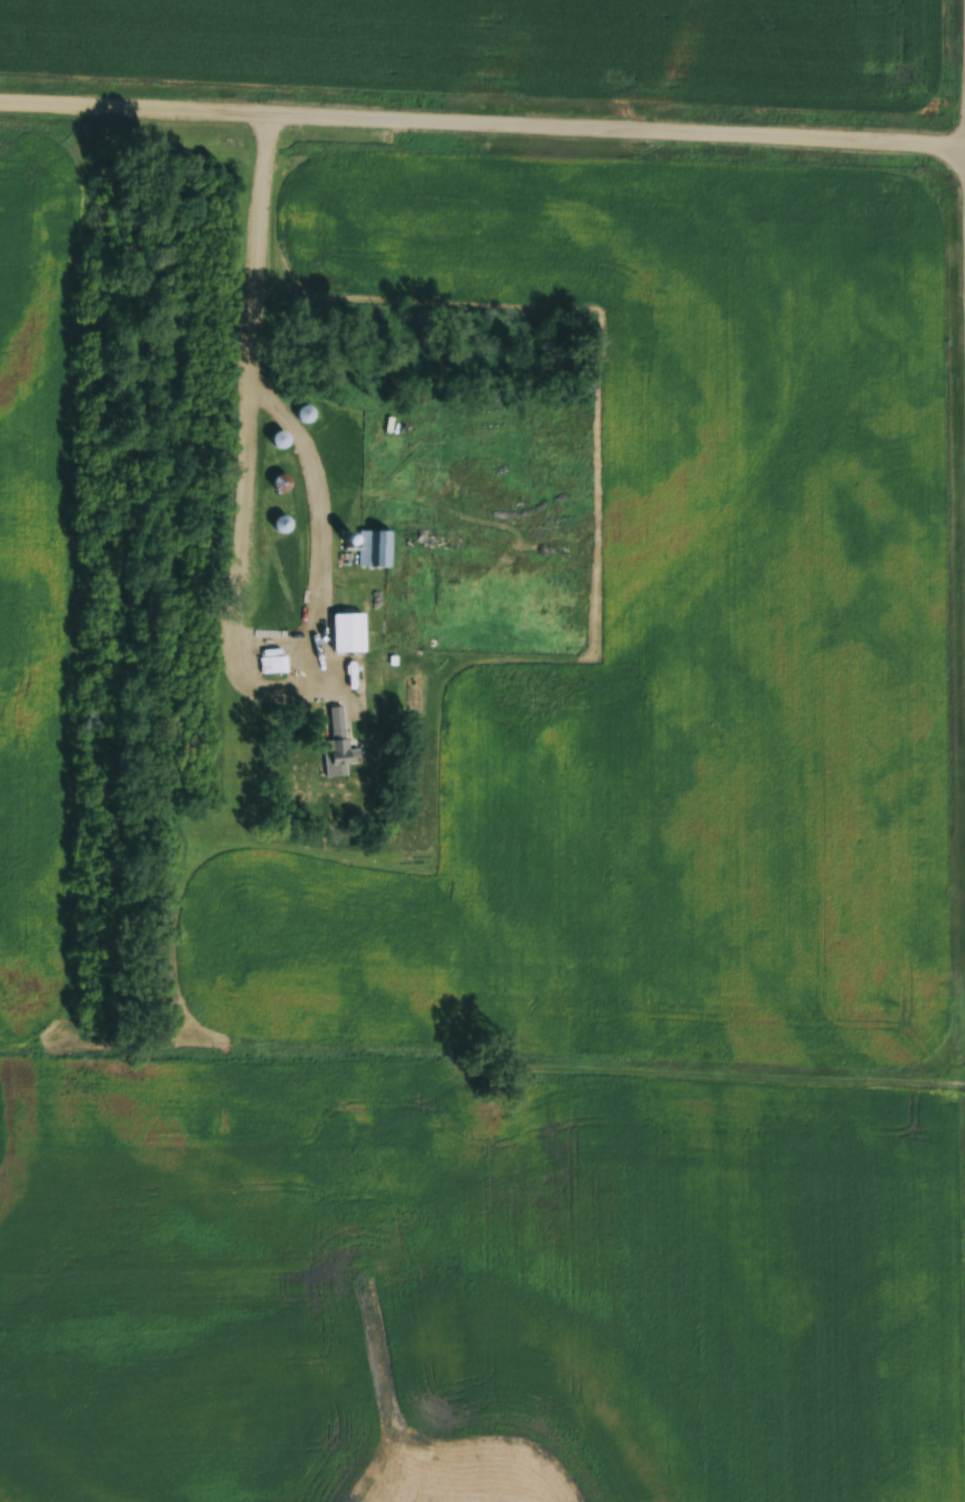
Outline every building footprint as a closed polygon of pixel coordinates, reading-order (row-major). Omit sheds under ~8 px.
[(310,406),(297,409),(299,422),(313,419),(310,406)] [(277,449),(287,442),(279,430),(268,438),(277,449)] [(274,491),(288,490),(286,475),(273,477),(274,491)] [(272,529),(284,532),(288,519),(276,516),(272,529)] [(390,532),(359,531),(358,567),(390,568),(390,532)] [(433,535),(407,534),(407,547),(432,549),(433,535)] [(332,653),(362,653),(362,615),(332,615),(332,653)] [(270,673),(285,673),(285,658),(270,658),(270,673)] [(329,709),(332,742),(322,742),(324,767),(332,767),(333,778),(346,777),(345,765),(359,764),(358,749),(346,750),(343,708),(329,709)]
